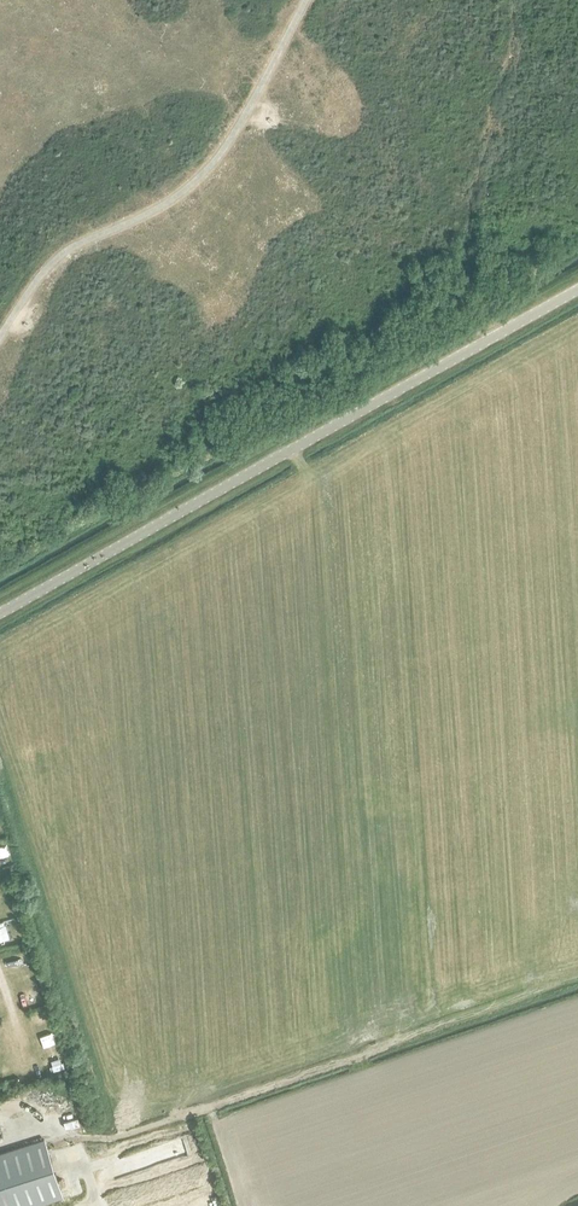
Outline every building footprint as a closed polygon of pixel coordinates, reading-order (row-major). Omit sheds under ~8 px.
[(63,1196),(45,1139),(0,1153),(0,1205),(33,1205),(63,1196)]
